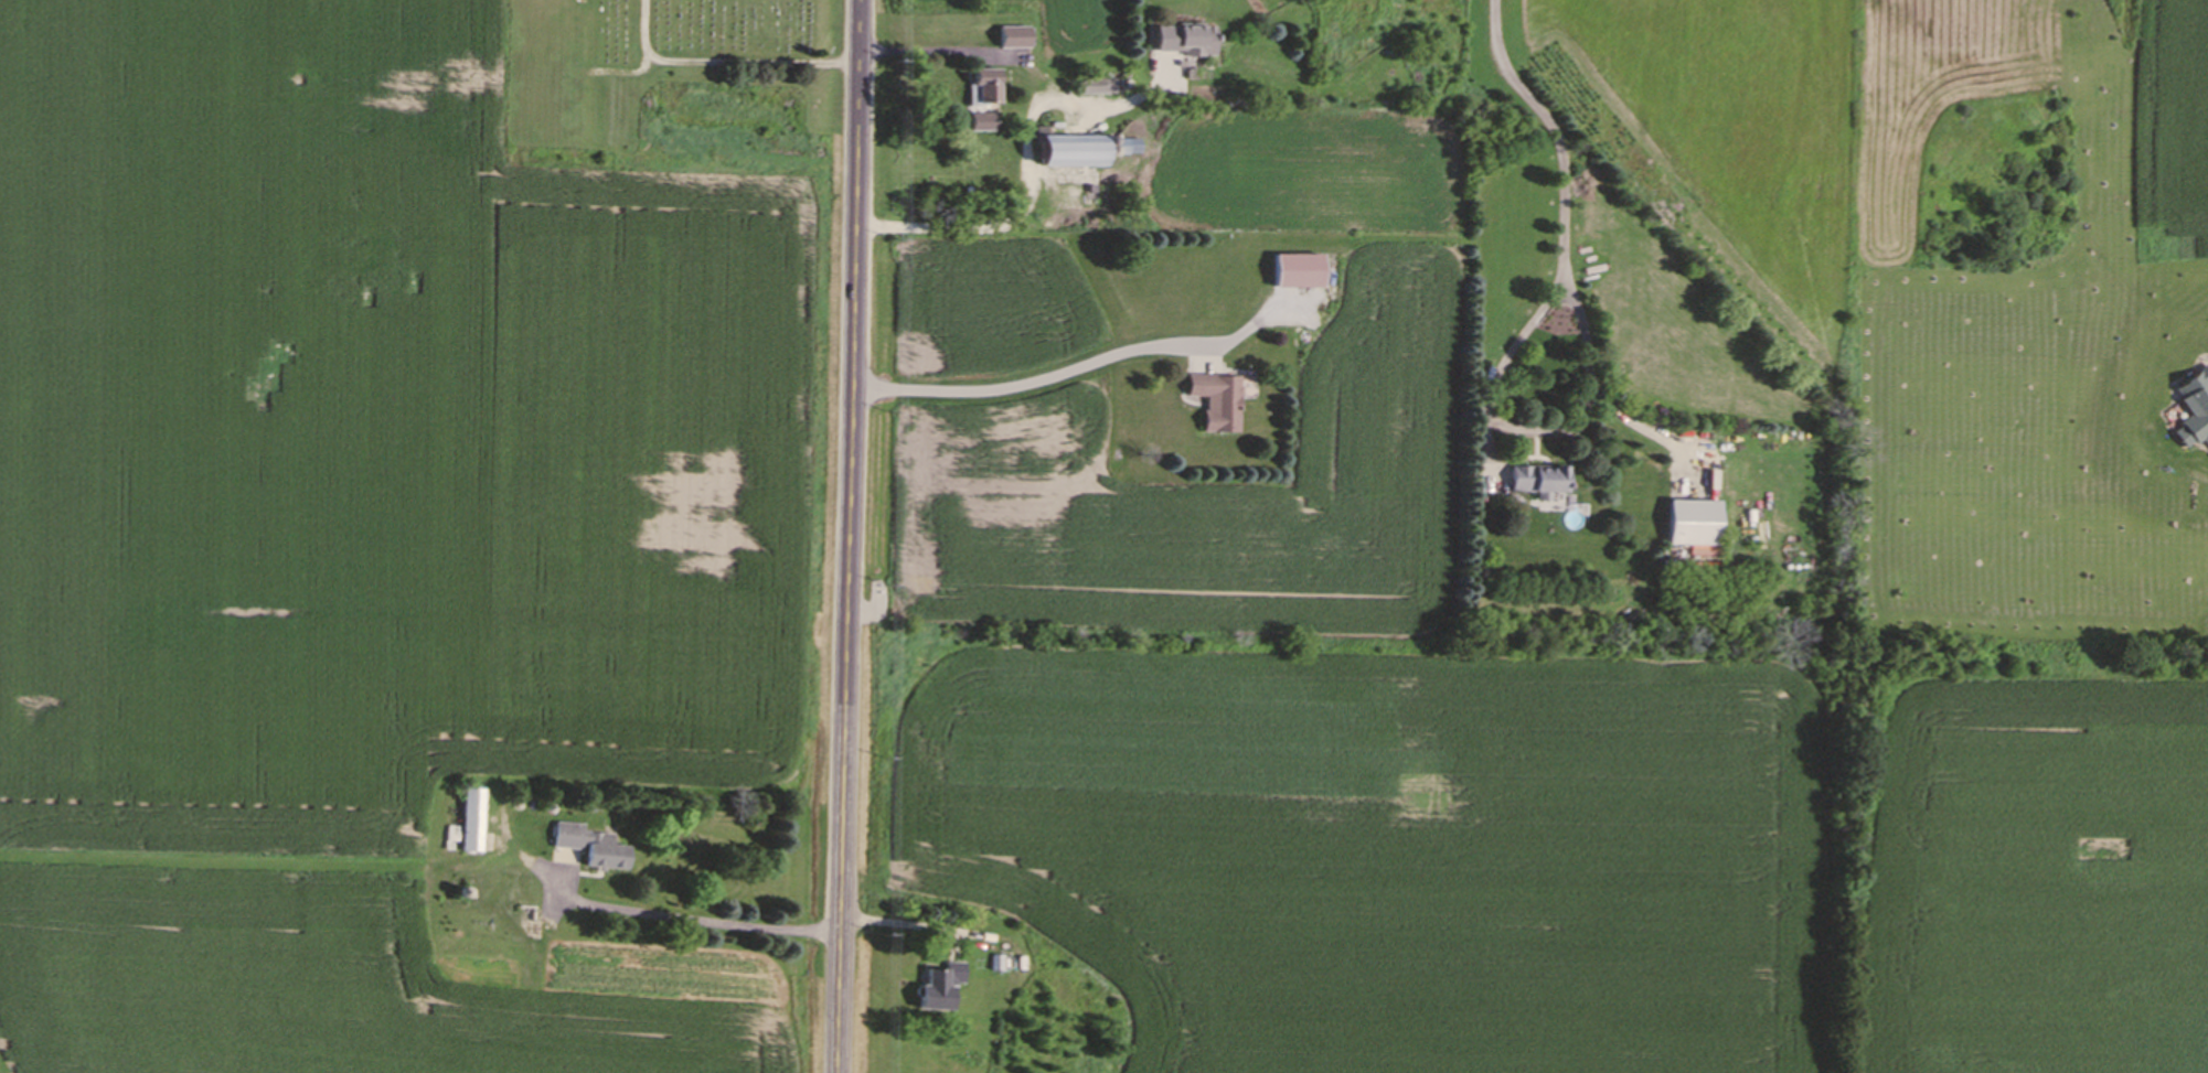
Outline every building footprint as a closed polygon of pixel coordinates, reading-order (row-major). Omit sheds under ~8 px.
[(1212,30),(1149,29),(1149,57),(1212,58),(1212,30)] [(1029,51),(1029,30),(990,30),(990,51),(1029,51)] [(997,73),(963,73),(963,111),(997,111),(997,73)] [(994,116),(962,116),(962,135),(994,135),(994,116)] [(1092,139),(1027,139),(1027,169),(1092,170),(1092,139)] [(1323,260),(1323,291),(1269,290),(1269,259),(1323,260)] [(1185,378),(1185,397),(1204,397),(1204,414),(1198,414),(1198,434),(1236,436),(1237,379),(1185,378)] [(1563,497),(1563,471),(1502,471),(1502,497),(1563,497)] [(1660,550),(1713,550),(1713,504),(1660,504),(1660,550)] [(1717,569),(1717,558),(1691,558),(1691,569),(1717,569)] [(457,854),(482,855),(482,791),(457,791),(457,854)] [(609,848),(609,836),(581,834),(581,827),(551,825),(549,850),(578,853),(576,871),(625,875),(627,849),(609,848)] [(950,1013),(950,972),(920,972),(920,990),(909,990),(909,1013),(950,1013)]
